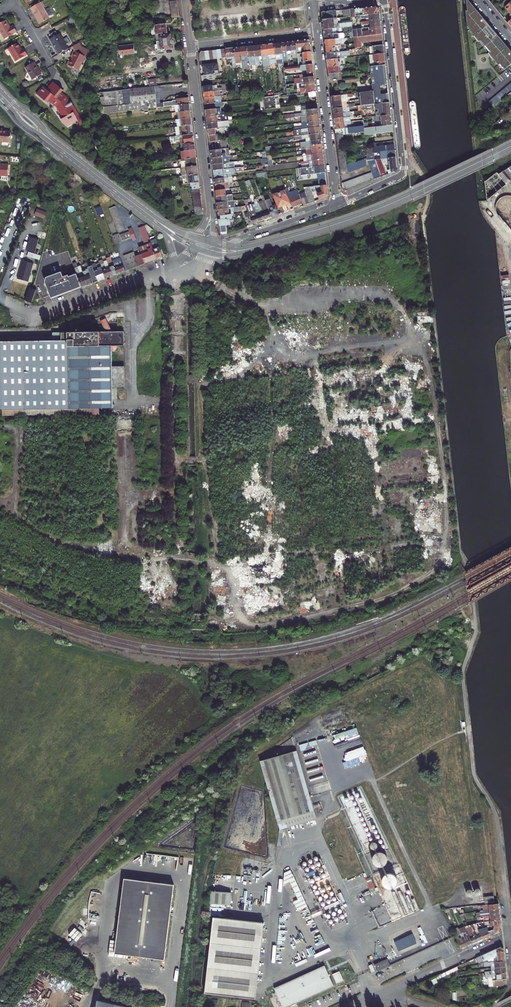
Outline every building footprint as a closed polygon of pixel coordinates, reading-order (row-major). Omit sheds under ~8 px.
[(179,17),(177,0),(170,1),(172,18),(179,17)] [(488,47),(500,37),(469,0),(467,0),(468,11),(466,11),(468,25),(471,29),(470,30),(478,40),(480,39),(488,47)] [(50,17),(41,2),(31,7),(41,23),(50,17)] [(357,16),(361,15),(380,13),(380,9),(376,6),(356,9),(357,16)] [(338,18),(337,11),(325,12),(322,16),(323,20),(338,18)] [(323,20),(324,30),(338,28),(350,27),(353,26),(352,22),(339,24),(338,18),(323,20)] [(7,20),(0,24),(0,28),(5,38),(18,32),(15,25),(11,27),(7,20)] [(156,35),(161,34),(167,34),(166,25),(164,25),(164,23),(158,24),(158,26),(155,26),(155,28),(156,35)] [(363,36),(368,35),(382,34),(382,26),(371,27),(371,30),(364,31),(364,30),(362,30),(363,36)] [(57,51),(60,55),(70,49),(61,33),(51,39),(58,51),(57,51)] [(167,34),(161,34),(161,36),(159,36),(159,41),(156,42),(157,45),(155,45),(156,49),(157,48),(158,52),(162,52),(162,50),(172,49),(170,35),(167,35),(167,34)] [(360,40),(369,39),(368,35),(363,36),(355,37),(356,43),(356,49),(361,48),(360,40)] [(488,47),(493,53),(490,54),(499,65),(501,63),(506,69),(510,65),(510,50),(500,37),(488,47)] [(325,40),(326,47),(344,45),(344,38),(325,40)] [(310,52),(309,40),(307,39),(295,40),(296,48),(303,47),(303,52),(310,52)] [(281,42),(274,43),(275,55),(276,64),(283,63),(282,56),(281,42)] [(22,50),(18,43),(9,48),(17,61),(28,54),(25,48),(22,50)] [(326,47),(327,54),(340,52),(340,49),(341,49),(341,48),(345,48),(346,47),(346,44),(344,45),(326,47)] [(82,45),(79,52),(85,54),(87,55),(90,49),(82,45)] [(133,45),(119,46),(120,55),(134,54),(133,45)] [(248,46),(249,61),(250,68),(253,67),(252,58),(256,57),(254,45),(248,46)] [(374,55),(385,53),(384,45),(373,47),(374,55)] [(246,62),(249,61),(248,46),(241,47),(242,63),(243,70),(247,69),(246,62)] [(221,49),(222,57),(227,57),(227,58),(235,57),(234,48),(221,49)] [(79,52),(75,50),(73,57),(74,57),(72,61),(71,61),(69,64),(70,67),(74,68),(74,67),(81,70),(87,55),(85,54),(79,52)] [(343,58),(343,55),(357,53),(357,50),(356,50),(340,52),(327,54),(328,60),(343,58)] [(311,61),(310,52),(303,52),(303,53),(302,53),(303,62),(311,61)] [(385,53),(374,55),(375,66),(386,65),(385,53)] [(329,67),(339,66),(345,65),(344,58),(343,58),(328,60),(329,67)] [(43,74),(36,62),(27,67),(34,79),(43,74)] [(204,66),(205,75),(214,74),(218,74),(217,64),(204,66)] [(283,67),(284,72),(300,70),(300,71),(306,71),(307,73),(313,73),(312,64),(302,65),(298,65),(293,66),(288,67),(283,67)] [(374,91),(375,104),(390,102),(389,94),(382,95),(381,86),(388,85),(386,65),(375,66),(371,67),(372,73),(374,91)] [(340,70),(339,66),(329,67),(329,74),(341,73),(341,70),(340,70)] [(313,73),(307,73),(299,74),(300,78),(294,79),(294,84),(304,82),(314,81),(313,73)] [(329,74),(330,81),(342,80),(341,73),(329,74)] [(149,80),(150,87),(155,86),(157,86),(156,79),(149,80)] [(202,83),(204,92),(217,91),(216,88),(217,88),(217,85),(214,85),(213,81),(202,83)] [(64,121),(69,125),(78,120),(79,121),(83,119),(71,100),(70,101),(67,96),(61,91),(63,89),(60,87),(53,83),(48,89),(44,86),(38,93),(46,100),(48,98),(58,106),(62,114),(61,115),(64,121)] [(489,101),(494,107),(510,92),(510,83),(489,101)] [(99,114),(158,107),(157,103),(155,86),(150,87),(107,92),(108,101),(104,102),(105,109),(99,110),(99,114)] [(361,99),(362,106),(375,104),(374,91),(360,93),(361,99)] [(348,94),(332,97),(333,103),(347,101),(349,101),(348,94)] [(279,98),(279,96),(273,96),(267,97),(260,98),(259,98),(259,101),(263,100),(263,106),(260,106),(261,110),(281,108),(280,105),(277,105),(276,99),(279,98)] [(158,107),(175,105),(190,104),(189,97),(177,99),(177,100),(170,100),(170,102),(157,103),(158,107)] [(333,103),(333,109),(350,107),(357,106),(357,104),(348,105),(347,101),(333,103)] [(363,118),(381,116),(391,115),(390,102),(375,104),(362,106),(362,111),(363,116),(363,118)] [(205,104),(207,117),(224,115),(224,112),(221,112),(221,108),(216,108),(216,103),(205,104)] [(177,113),(178,112),(191,111),(190,104),(175,105),(175,107),(176,107),(177,113)] [(289,118),(300,116),(318,114),(317,104),(301,106),(301,113),(289,114),(289,118)] [(191,111),(178,112),(179,119),(191,118),(191,111)] [(300,116),(301,123),(319,121),(318,114),(300,116)] [(207,117),(207,123),(225,121),(224,115),(207,117)] [(179,127),(180,126),(192,125),(191,118),(179,119),(177,119),(177,122),(178,122),(179,127)] [(229,126),(229,120),(225,121),(207,123),(210,142),(220,140),(219,134),(215,134),(215,133),(216,133),(216,128),(229,126)] [(364,126),(364,129),(392,125),(392,120),(382,121),(383,124),(364,126)] [(301,123),(302,129),(319,127),(319,121),(301,123)] [(335,124),(336,130),(344,129),(346,128),(345,126),(351,126),(351,125),(354,125),(354,124),(355,123),(355,122),(349,122),(335,124)] [(180,126),(181,135),(193,134),(192,125),(180,126)] [(364,129),(364,133),(365,135),(393,132),(392,125),(364,129)] [(364,126),(346,128),(344,129),(344,134),(343,134),(343,135),(364,133),(364,129),(364,126)] [(301,135),(305,135),(320,133),(319,127),(302,129),(301,130),(301,135)] [(10,143),(11,133),(10,131),(2,131),(3,129),(0,129),(0,142),(10,143)] [(305,135),(306,141),(321,140),(320,133),(305,135)] [(181,135),(180,136),(175,136),(175,141),(180,141),(181,147),(183,147),(184,151),(195,149),(193,134),(181,135)] [(336,135),(341,173),(347,172),(343,135),(343,134),(336,135)] [(210,142),(212,157),(230,155),(230,154),(229,154),(228,151),(225,151),(225,148),(221,149),(220,140),(210,142)] [(375,160),(381,159),(396,157),(395,145),(374,148),(375,160)] [(375,160),(374,148),(367,148),(368,160),(373,173),(375,180),(381,177),(375,160)] [(184,151),(181,151),(182,159),(196,157),(195,149),(184,151)] [(212,157),(212,164),(223,163),(223,160),(226,160),(226,158),(230,158),(230,155),(212,157)] [(183,167),(184,167),(197,165),(196,157),(182,159),(180,159),(180,162),(182,162),(183,167)] [(397,168),(396,157),(381,159),(383,163),(385,162),(385,163),(385,164),(387,166),(389,174),(395,172),(396,171),(397,170),(397,169),(397,168)] [(309,163),(309,167),(324,165),(323,159),(309,160),(304,161),(304,164),(309,163)] [(387,175),(383,163),(381,159),(375,160),(381,177),(387,175)] [(356,163),(347,164),(350,172),(367,166),(364,160),(356,163)] [(8,165),(0,164),(0,176),(7,176),(8,165)] [(197,165),(184,167),(185,171),(183,171),(183,174),(184,174),(185,175),(198,174),(197,165)] [(309,167),(302,168),(303,175),(317,173),(319,185),(326,184),(325,172),(324,165),(309,167)] [(510,181),(510,167),(498,175),(500,177),(506,184),(507,185),(510,181)] [(375,180),(373,173),(342,184),(343,188),(347,190),(375,180)] [(198,174),(185,175),(179,176),(180,177),(182,177),(182,179),(188,178),(189,183),(190,183),(191,186),(192,186),(199,185),(198,174)] [(214,179),(216,190),(225,189),(230,188),(229,182),(233,182),(232,176),(232,177),(214,179)] [(317,193),(319,199),(326,196),(327,194),(326,184),(319,185),(303,187),(307,196),(309,202),(314,200),(310,189),(311,188),(313,191),(317,190),(317,193)] [(277,193),(274,195),(279,206),(282,205),(284,210),(287,209),(285,204),(289,202),(285,190),(279,193),(278,191),(277,192),(277,193)] [(289,198),(292,206),(302,203),(301,198),(299,194),(289,198)] [(264,197),(266,201),(271,216),(278,214),(272,198),(271,198),(270,195),(264,197)] [(264,219),(259,204),(257,199),(254,200),(255,204),(256,204),(257,207),(254,208),(259,221),(264,219)] [(501,199),(495,211),(500,213),(498,217),(502,219),(503,217),(507,219),(503,227),(510,231),(510,228),(510,204),(501,199)] [(217,202),(218,209),(236,207),(236,200),(227,201),(217,202)] [(261,203),(259,204),(264,219),(271,216),(266,201),(264,202),(266,208),(263,209),(261,203)] [(246,205),(251,218),(253,223),(259,221),(254,208),(252,204),(249,205),(248,202),(245,203),(246,205)] [(116,227),(117,230),(118,233),(124,231),(122,228),(121,225),(120,221),(119,218),(118,216),(116,213),(115,210),(114,206),(108,209),(110,212),(111,215),(112,218),(113,221),(114,224),(116,227)] [(219,215),(221,215),(229,214),(229,212),(238,211),(237,207),(236,207),(218,209),(219,215)] [(36,209),(34,216),(45,219),(47,212),(36,209)] [(232,218),(232,214),(229,214),(221,215),(221,219),(219,219),(220,225),(221,233),(223,233),(227,233),(226,224),(230,224),(230,219),(232,218)] [(157,260),(151,244),(145,226),(139,228),(145,246),(147,252),(141,255),(145,264),(157,260)] [(40,231),(38,237),(45,239),(47,233),(40,231)] [(31,237),(27,250),(35,253),(39,240),(31,237)] [(157,260),(163,257),(157,242),(153,244),(152,243),(151,244),(157,260)] [(145,246),(139,248),(141,255),(147,252),(145,246)] [(145,264),(141,255),(135,257),(136,260),(138,266),(145,264)] [(117,274),(112,261),(110,257),(107,258),(110,268),(106,269),(103,260),(99,261),(100,263),(105,278),(117,274)] [(120,259),(112,261),(117,274),(125,271),(120,259)] [(33,264),(23,261),(18,279),(28,282),(33,264)] [(88,285),(84,276),(83,272),(80,273),(76,263),(73,264),(76,272),(77,274),(82,287),(88,285)] [(88,268),(94,283),(105,278),(100,263),(88,267),(88,268)] [(88,274),(84,276),(88,285),(94,283),(88,268),(86,269),(88,274)] [(51,298),(82,287),(77,274),(69,277),(69,275),(63,277),(62,272),(44,278),(51,298)] [(503,291),(510,290),(509,276),(501,277),(503,291)] [(31,302),(36,289),(30,287),(26,300),(31,302)] [(105,329),(109,327),(105,320),(101,322),(105,329)] [(99,408),(112,407),(112,403),(112,385),(124,384),(124,367),(112,367),(111,345),(123,345),(124,331),(84,331),(68,331),(68,341),(0,341),(0,408),(3,409),(17,409),(17,417),(72,416),(111,415),(111,412),(99,412),(99,408)] [(68,341),(68,331),(58,331),(58,336),(0,337),(0,341),(68,341)] [(258,761),(277,821),(313,809),(293,750),(258,761)] [(313,809),(277,821),(279,827),(314,814),(313,809)] [(387,861),(387,860),(387,858),(387,857),(386,855),(385,854),(384,853),(383,853),(381,852),(380,852),(378,852),(377,853),(376,853),(374,854),(373,855),(373,857),(372,858),(372,860),(372,861),(373,863),(373,864),(374,865),(375,866),(377,867),(378,867),(380,867),(381,867),(383,867),(384,866),(385,865),(386,864),(387,863),(387,861)] [(397,883),(397,881),(397,880),(396,878),(396,877),(395,876),(394,875),(392,874),(391,874),(389,874),(388,874),(386,874),(385,875),(384,876),(383,877),(382,878),(382,880),(382,881),(382,883),(382,884),(383,885),(384,887),(385,888),(386,888),(388,889),(389,889),(391,889),(392,888),(393,888),(395,887),(396,886),(396,884),(397,883)] [(174,885),(124,878),(115,953),(164,959),(174,885)] [(212,902),(232,904),(234,891),(217,889),(213,889),(212,902)] [(307,906),(302,908),(305,915),(304,916),(307,923),(308,923),(311,930),(316,927),(307,906)] [(466,925),(463,913),(455,915),(458,926),(466,925)] [(206,993),(257,999),(259,981),(261,956),(264,931),(265,924),(215,918),(206,993)] [(493,929),(489,930),(491,935),(500,931),(501,929),(501,924),(492,925),(493,929)] [(460,929),(460,930),(461,932),(467,946),(473,943),(469,934),(469,933),(466,927),(460,929)] [(488,927),(479,930),(483,939),(491,935),(489,930),(488,927)] [(461,949),(467,946),(461,932),(460,930),(460,929),(459,929),(456,931),(455,929),(452,931),(455,937),(461,949)] [(483,939),(479,930),(479,929),(473,931),(478,941),(483,939)] [(469,933),(469,934),(473,943),(478,941),(473,931),(469,933)] [(497,948),(498,955),(499,960),(499,961),(505,961),(504,949),(501,947),(497,948)] [(497,948),(477,958),(479,963),(495,956),(498,955),(497,948)] [(377,972),(390,966),(388,960),(375,966),(377,972)] [(275,989),(283,1006),(290,1006),(335,987),(327,970),(325,966),(275,989)] [(506,966),(492,968),(492,971),(485,972),(486,975),(507,972),(506,966)] [(344,981),(340,972),(333,975),(337,984),(344,981)] [(507,972),(486,975),(486,979),(489,978),(489,981),(504,979),(507,978),(507,972)]
